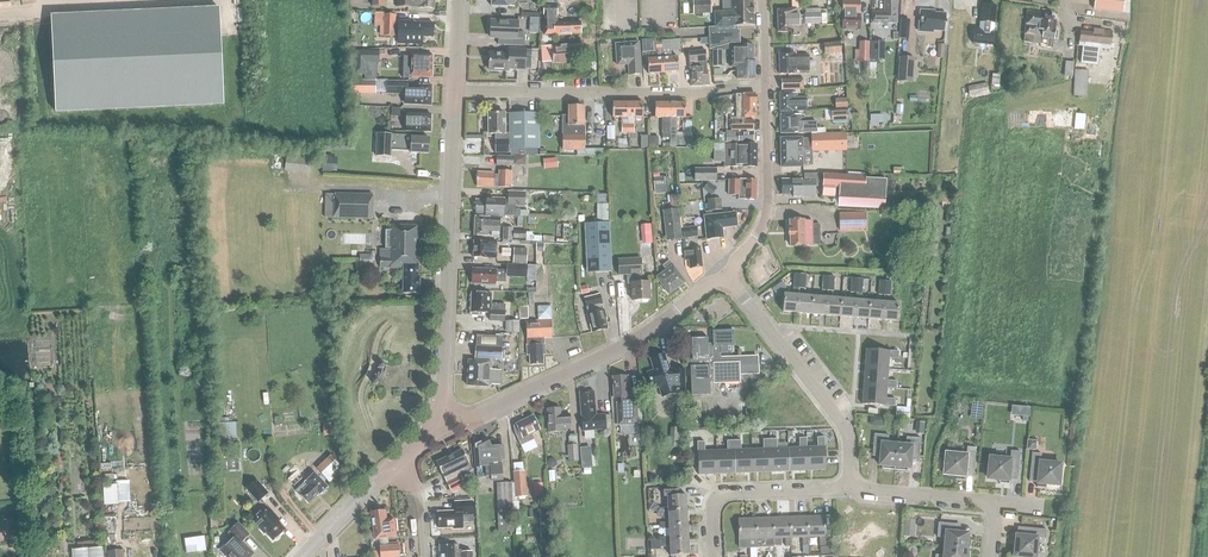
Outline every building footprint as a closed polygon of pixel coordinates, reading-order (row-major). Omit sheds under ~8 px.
[(433,8),(433,0),(396,0),(396,7),(413,8),(413,7),(416,7),(416,8),(433,8)] [(693,1),(693,14),(711,13),(711,0),(693,1)] [(737,26),(753,26),(752,0),(722,0),(722,6),(722,12),(714,12),(714,27),(708,27),(709,50),(730,44),(740,43),(740,30),(737,30),(737,26)] [(855,13),(860,13),(860,0),(853,0),(842,0),(842,12),(844,12),(844,15),(842,15),(842,29),(859,29),(859,15),(855,15),(855,13)] [(872,23),(877,23),(896,23),(896,15),(896,0),(884,0),(884,13),(877,13),(872,13),(872,23)] [(1094,9),(1123,12),(1124,0),(1095,0),(1094,9)] [(973,29),(971,43),(993,45),(995,30),(996,30),(997,30),(998,24),(994,23),(996,6),(982,4),(979,29),(973,29)] [(554,34),(554,35),(571,35),(570,33),(580,32),(580,22),(556,22),(556,15),(557,15),(556,5),(543,5),(544,34),(554,34)] [(223,104),(219,8),(51,16),(56,112),(223,104)] [(805,9),(805,14),(804,14),(804,15),(798,15),(798,9),(776,10),(777,32),(790,31),(790,35),(798,35),(798,26),(799,26),(799,25),(804,24),(821,23),(821,9),(805,9)] [(934,13),(934,10),(919,9),(918,31),(932,32),(932,30),(944,31),(946,13),(934,13)] [(1027,11),(1024,41),(1041,44),(1040,46),(1052,47),(1053,39),(1056,39),(1058,30),(1055,29),(1053,29),(1054,26),(1055,26),(1056,18),(1054,15),(1027,11)] [(374,14),(374,22),(380,22),(383,22),(383,18),(383,14),(374,14)] [(383,22),(383,35),(383,36),(394,36),(395,14),(383,14),(383,18),(383,22)] [(432,23),(414,23),(414,21),(397,20),(397,44),(421,45),(421,37),(432,37),(432,23)] [(490,21),(490,37),(504,38),(504,45),(524,46),(524,33),(517,33),(518,22),(490,21)] [(1081,32),(1079,46),(1082,46),(1080,63),(1097,65),(1099,48),(1109,49),(1111,31),(1103,31),(1103,30),(1093,29),(1092,33),(1081,32)] [(680,50),(680,39),(661,41),(661,49),(662,58),(663,73),(678,72),(677,57),(671,57),(671,51),(680,50)] [(642,52),(653,52),(654,59),(647,59),(648,74),(663,73),(662,58),(661,49),(661,41),(655,41),(655,40),(641,41),(642,52)] [(637,42),(614,45),(615,66),(627,65),(628,75),(640,74),(637,42)] [(869,62),(869,42),(859,42),(858,62),(869,62)] [(871,60),(882,60),(882,42),(871,42),(871,60)] [(823,44),(824,53),(841,52),(840,43),(823,44)] [(582,44),(571,44),(555,45),(555,49),(551,49),(552,63),(572,62),(572,56),(583,55),(582,44)] [(740,46),(729,46),(729,67),(737,67),(737,79),(754,79),(754,60),(752,60),(752,45),(740,45),(740,46)] [(542,47),(542,58),(551,57),(551,46),(542,47)] [(531,50),(508,49),(508,55),(489,54),(488,70),(508,71),(508,68),(530,69),(531,50)] [(365,62),(378,63),(378,51),(355,50),(355,74),(364,74),(365,62)] [(712,50),(712,67),(722,67),(722,50),(712,50)] [(688,52),(690,87),(709,86),(708,75),(707,75),(705,51),(688,52)] [(796,71),(808,70),(808,55),(795,55),(795,53),(779,53),(779,74),(796,74),(796,71)] [(423,55),(411,55),(410,77),(421,77),(431,77),(432,55),(423,55)] [(899,57),(898,81),(912,82),(914,58),(899,57)] [(1066,76),(1074,76),(1075,62),(1067,61),(1066,76)] [(804,80),(804,79),(780,80),(781,90),(810,89),(809,80),(804,80)] [(356,93),(375,94),(376,81),(356,80),(356,93)] [(405,104),(418,104),(418,105),(430,106),(431,85),(419,85),(418,91),(408,90),(408,81),(387,81),(387,94),(405,94),(405,104)] [(797,93),(779,94),(780,112),(792,112),(792,111),(806,111),(805,98),(797,98),(797,93)] [(730,118),(730,130),(737,130),(753,130),(753,120),(742,120),(742,117),(755,117),(755,116),(756,114),(756,110),(755,110),(755,104),(756,102),(756,96),(754,95),(735,95),(736,118),(730,118)] [(847,98),(835,99),(835,108),(847,108),(847,98)] [(621,117),(621,125),(621,133),(627,133),(627,125),(627,103),(612,103),(612,117),(621,117)] [(643,103),(627,103),(627,125),(627,133),(628,133),(628,139),(635,139),(635,132),(634,132),(634,117),(643,117),(643,103)] [(662,133),(670,133),(670,103),(654,103),(654,118),(662,118),(662,133)] [(676,146),(677,118),(685,118),(685,103),(670,103),(670,133),(670,146),(676,146)] [(563,126),(564,126),(564,135),(563,135),(563,151),(584,151),(584,135),(583,135),(583,126),(584,126),(584,107),(568,107),(568,116),(563,116),(563,126)] [(831,121),(847,120),(847,109),(830,110),(831,121)] [(488,134),(498,134),(498,140),(495,140),(495,153),(510,153),(510,149),(509,149),(509,133),(505,133),(504,113),(488,114),(488,134)] [(509,149),(510,149),(538,149),(538,113),(508,113),(509,133),(509,149)] [(405,131),(430,132),(430,114),(414,114),(406,114),(405,131)] [(870,125),(889,126),(889,114),(870,114),(870,125)] [(1077,114),(1076,129),(1087,129),(1087,115),(1077,114)] [(816,122),(800,122),(800,115),(780,115),(780,133),(816,132),(816,122)] [(716,133),(716,142),(737,142),(737,131),(726,131),(725,133),(716,133)] [(738,133),(738,142),(753,141),(753,133),(738,133)] [(411,135),(377,134),(376,156),(390,157),(390,150),(410,151),(410,153),(428,154),(429,138),(411,137),(411,135)] [(811,148),(811,151),(846,151),(846,134),(810,135),(811,139),(802,139),(802,137),(780,138),(781,167),(803,167),(802,148),(811,148)] [(742,167),(756,167),(757,145),(742,145),(742,146),(740,146),(740,145),(733,145),(724,144),(724,167),(740,167),(740,165),(742,165),(742,167)] [(303,156),(301,173),(310,174),(312,157),(303,156)] [(323,156),(322,164),(323,167),(323,174),(332,174),(333,156),(323,156)] [(513,157),(496,156),(496,166),(513,166),(513,157)] [(548,168),(557,167),(556,158),(547,159),(548,168)] [(694,168),(694,181),(716,181),(716,168),(694,168)] [(498,187),(498,188),(510,188),(511,171),(499,170),(499,175),(494,175),(494,173),(477,173),(476,187),(494,187),(498,187)] [(793,197),(802,197),(815,197),(815,187),(822,187),(821,196),(838,197),(838,207),(884,209),(886,180),(865,179),(865,182),(865,177),(823,174),(805,174),(805,181),(801,181),(802,180),(782,180),(782,194),(793,194),(793,197)] [(667,176),(653,178),(655,193),(668,192),(667,176)] [(743,195),(743,200),(756,200),(756,180),(729,179),(729,195),(743,195)] [(887,179),(886,192),(895,192),(895,180),(887,179)] [(708,183),(703,188),(708,192),(712,186),(708,183)] [(476,199),(475,214),(484,214),(484,216),(504,217),(504,216),(516,216),(516,205),(524,205),(525,191),(508,191),(508,199),(504,199),(504,198),(486,197),(486,200),(476,199)] [(325,194),(325,218),(334,218),(334,194),(325,194)] [(334,194),(334,218),(372,219),(373,195),(334,194)] [(951,199),(942,198),(941,208),(951,208),(951,199)] [(708,200),(709,210),(721,209),(720,199),(708,200)] [(926,217),(929,202),(914,200),(913,209),(914,209),(914,215),(926,217)] [(681,239),(678,209),(679,209),(679,202),(670,203),(671,210),(663,211),(667,240),(681,239)] [(597,219),(607,219),(607,203),(597,203),(597,219)] [(839,213),(840,231),(866,230),(865,212),(839,213)] [(722,228),(736,226),(734,213),(704,216),(706,240),(723,238),(722,228)] [(946,215),(945,223),(952,224),(953,215),(946,215)] [(475,217),(474,235),(491,236),(491,235),(498,235),(498,232),(499,232),(500,218),(492,218),(475,217)] [(820,224),(812,224),(812,220),(790,220),(790,230),(789,230),(789,235),(790,235),(790,245),(820,245),(820,224)] [(585,223),(587,271),(611,270),(609,222),(585,223)] [(642,225),(643,234),(651,233),(650,225),(642,225)] [(683,228),(684,236),(682,236),(685,259),(689,259),(690,268),(702,267),(700,246),(698,247),(697,236),(696,226),(683,228)] [(380,258),(380,267),(386,268),(388,268),(388,269),(394,269),(404,269),(404,293),(418,293),(418,265),(419,265),(419,227),(386,227),(386,249),(380,249),(380,258)] [(503,239),(512,240),(513,228),(503,227),(503,239)] [(526,231),(513,230),(512,239),(526,239),(526,236),(526,232),(526,231)] [(526,236),(526,241),(541,242),(541,237),(534,237),(534,236),(532,234),(532,233),(526,232),(526,236)] [(473,257),(496,258),(496,257),(495,257),(495,242),(496,242),(473,241),(473,257)] [(513,264),(526,264),(527,249),(527,246),(519,246),(519,249),(514,248),(513,264)] [(370,265),(371,255),(358,255),(357,265),(370,265)] [(617,259),(618,275),(626,274),(626,283),(631,283),(632,300),(649,299),(648,281),(640,281),(640,273),(639,258),(617,259)] [(662,266),(667,272),(657,278),(668,293),(684,282),(669,261),(662,266)] [(473,268),(472,283),(481,284),(482,284),(482,285),(496,286),(496,281),(505,282),(505,277),(527,278),(527,265),(517,264),(506,264),(506,270),(473,268)] [(772,289),(776,295),(786,287),(782,281),(772,289)] [(784,294),(783,312),(797,313),(799,295),(799,289),(793,288),(793,295),(784,294)] [(470,315),(477,315),(477,312),(491,313),(490,321),(504,321),(505,304),(491,303),(492,293),(471,292),(470,315)] [(855,300),(853,318),(868,319),(869,301),(861,300),(861,294),(855,293),(855,300)] [(584,297),(593,332),(607,328),(604,319),(606,318),(604,309),(602,310),(601,304),(602,303),(600,294),(584,297)] [(799,295),(797,313),(811,314),(813,296),(799,295)] [(813,296),(811,314),(825,315),(827,298),(813,296)] [(827,298),(825,315),(839,316),(841,299),(827,298)] [(841,299),(839,316),(853,318),(855,300),(841,299)] [(869,301),(868,319),(882,320),(883,302),(869,301)] [(883,302),(882,320),(896,321),(897,303),(883,302)] [(543,364),(542,355),(545,355),(544,345),(543,339),(552,338),(551,320),(525,322),(526,340),(527,340),(527,346),(527,356),(529,356),(530,365),(543,364)] [(509,332),(518,332),(518,321),(509,321),(509,332)] [(692,366),(690,366),(691,395),(710,394),(709,379),(714,379),(714,382),(739,381),(739,374),(758,373),(758,357),(721,358),(721,352),(722,352),(722,346),(734,346),(734,330),(712,331),(713,344),(708,344),(708,338),(691,339),(692,360),(692,366)] [(502,359),(502,348),(475,346),(474,358),(502,359)] [(866,349),(865,368),(888,369),(889,358),(898,359),(899,352),(866,349)] [(654,370),(647,373),(652,389),(658,387),(661,398),(677,393),(686,393),(685,369),(670,369),(667,362),(666,362),(663,353),(650,358),(654,370)] [(467,385),(490,386),(490,384),(498,385),(500,382),(501,370),(492,369),(492,361),(468,360),(467,385)] [(865,368),(863,386),(887,387),(896,388),(897,381),(887,380),(888,369),(865,368)] [(636,395),(628,396),(627,376),(613,377),(614,397),(618,397),(618,402),(616,402),(617,425),(638,424),(636,395)] [(863,386),(862,404),(895,407),(895,399),(886,399),(887,387),(863,386)] [(581,403),(583,431),(607,429),(605,415),(595,416),(595,411),(596,411),(595,401),(594,400),(593,392),(581,393),(581,403)] [(840,409),(851,403),(848,398),(837,405),(840,409)] [(547,409),(549,433),(562,432),(562,428),(570,427),(569,415),(561,416),(560,408),(547,409)] [(540,430),(533,416),(513,425),(515,433),(521,446),(534,439),(532,434),(540,430)] [(923,433),(924,422),(917,421),(916,432),(923,433)] [(235,423),(217,424),(218,439),(235,438),(235,423)] [(336,426),(324,427),(325,437),(337,436),(336,426)] [(671,427),(669,446),(684,447),(685,428),(671,427)] [(881,468),(894,469),(896,444),(888,443),(888,435),(874,433),(872,452),(880,453),(879,465),(881,465),(881,468)] [(896,444),(894,469),(907,471),(907,468),(910,468),(911,456),(919,456),(920,438),(906,436),(905,444),(896,444)] [(491,476),(491,480),(503,479),(502,460),(505,460),(504,446),(492,447),(488,437),(477,442),(478,455),(475,455),(476,477),(491,476)] [(817,447),(806,448),(807,471),(825,470),(825,447),(824,437),(817,438),(817,447)] [(799,448),(788,448),(789,471),(807,471),(806,448),(806,438),(799,438),(799,448)] [(763,449),(752,449),(753,473),(771,472),(770,439),(763,439),(763,449)] [(776,439),(770,439),(771,472),(789,471),(788,448),(777,449),(776,439)] [(727,450),(716,451),(716,474),(735,473),(733,440),(727,441),(727,450)] [(740,440),(733,440),(735,473),(753,473),(752,449),(741,450),(740,440)] [(1029,450),(1039,451),(1039,441),(1030,440),(1029,450)] [(704,441),(697,442),(698,474),(716,474),(716,451),(704,451),(704,441)] [(568,445),(569,462),(579,461),(578,444),(568,445)] [(955,479),(965,480),(965,475),(973,476),(976,447),(966,446),(966,455),(945,453),(943,474),(956,475),(955,479)] [(436,462),(450,490),(463,484),(459,475),(471,469),(462,450),(436,462)] [(999,483),(1008,484),(1009,479),(1017,480),(1020,451),(1010,450),(1009,459),(989,457),(987,478),(999,479),(999,483)] [(1037,482),(1036,487),(1046,488),(1046,483),(1058,485),(1060,463),(1040,462),(1041,453),(1031,452),(1029,481),(1037,482)] [(331,457),(318,470),(328,481),(339,470),(338,464),(331,457)] [(551,459),(548,462),(548,466),(551,469),(555,468),(558,466),(557,461),(554,459),(551,459)] [(287,478),(294,486),(311,470),(303,461),(290,472),(292,474),(287,478)] [(527,497),(524,471),(512,472),(515,498),(527,497)] [(300,494),(309,504),(319,493),(320,494),(328,487),(315,474),(297,491),(300,494)] [(269,493),(256,479),(245,489),(258,503),(269,493)] [(102,504),(117,504),(116,483),(101,484),(102,504)] [(497,483),(500,533),(514,532),(513,509),(518,509),(518,501),(513,502),(512,483),(497,483)] [(542,483),(534,483),(534,495),(543,494),(542,483)] [(667,495),(668,508),(668,510),(687,510),(686,494),(679,495),(679,485),(665,486),(665,495),(667,495)] [(439,528),(453,528),(453,529),(463,529),(462,522),(473,522),(472,501),(455,502),(456,511),(438,512),(439,528)] [(270,508),(254,522),(264,534),(266,532),(273,541),(275,540),(277,540),(279,538),(279,535),(286,530),(276,518),(277,517),(270,508)] [(668,514),(668,523),(669,525),(688,525),(687,510),(668,510),(668,508),(659,508),(660,514),(668,514)] [(385,511),(371,513),(375,540),(396,536),(394,519),(386,520),(385,511)] [(806,517),(807,538),(819,537),(820,546),(825,546),(824,516),(806,517)] [(802,554),(808,553),(807,538),(806,517),(789,518),(790,538),(802,538),(802,554)] [(785,547),(791,547),(790,538),(789,518),(772,519),(773,539),(785,539),(785,547)] [(738,520),(739,549),(757,548),(755,519),(738,520)] [(773,539),(772,519),(755,519),(757,548),(769,548),(769,551),(767,554),(767,556),(774,556),(773,539)] [(903,536),(914,537),(915,520),(904,519),(903,536)] [(945,537),(944,546),(970,548),(971,536),(968,535),(968,533),(956,532),(957,524),(938,522),(937,536),(945,537)] [(669,528),(669,537),(669,540),(688,540),(688,525),(669,525),(668,523),(660,523),(660,528),(669,528)] [(234,538),(221,553),(225,556),(251,556),(254,554),(242,542),(249,535),(237,524),(228,532),(234,538)] [(1046,529),(1017,526),(1016,535),(1012,534),(1011,543),(1015,544),(1014,556),(1025,556),(1035,556),(1037,538),(1045,538),(1046,529)] [(185,546),(205,543),(204,536),(184,539),(185,546)] [(669,540),(669,537),(661,538),(661,547),(670,546),(670,556),(689,555),(688,540),(669,540)] [(399,545),(379,547),(380,549),(380,556),(400,556),(399,545)] [(458,552),(458,545),(440,546),(440,556),(472,556),(472,552),(458,552)] [(944,546),(943,555),(935,554),(935,556),(969,556),(970,548),(944,546)] [(72,550),(72,556),(103,556),(102,548),(72,550)]
